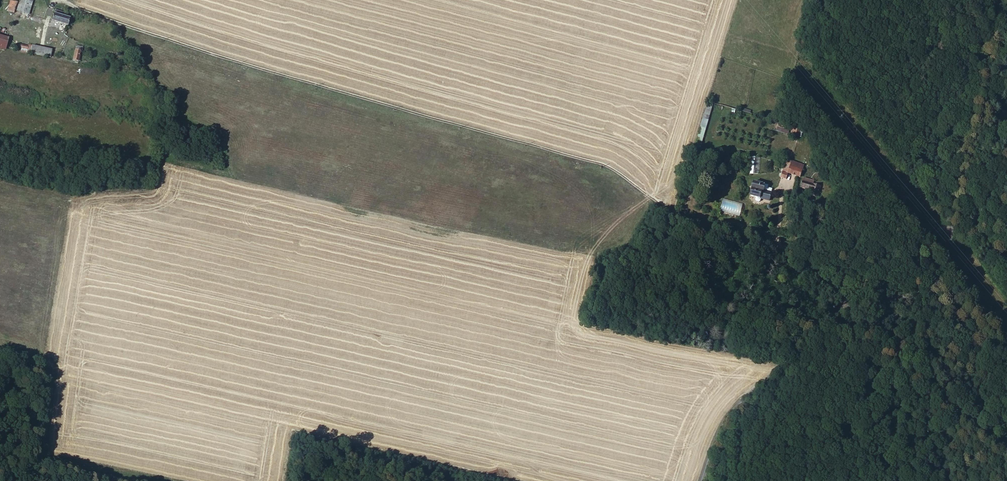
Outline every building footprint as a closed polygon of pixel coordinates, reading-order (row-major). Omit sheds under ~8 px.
[(9,0),(7,0),(5,10),(11,12),(12,10),(38,17),(40,9),(9,0)] [(66,25),(68,17),(64,16),(65,14),(53,10),(50,21),(66,25)] [(10,37),(0,34),(0,49),(6,50),(10,37)] [(14,44),(13,48),(17,49),(17,52),(22,53),(23,47),(14,44)] [(78,61),(80,51),(73,50),(71,59),(78,61)] [(701,128),(707,129),(711,105),(705,104),(701,128)] [(788,172),(798,176),(800,169),(790,165),(788,172)] [(750,196),(768,199),(769,195),(766,194),(767,191),(761,190),(763,178),(758,177),(757,183),(752,182),(750,196)] [(740,215),(742,203),(723,199),(720,211),(740,215)]
